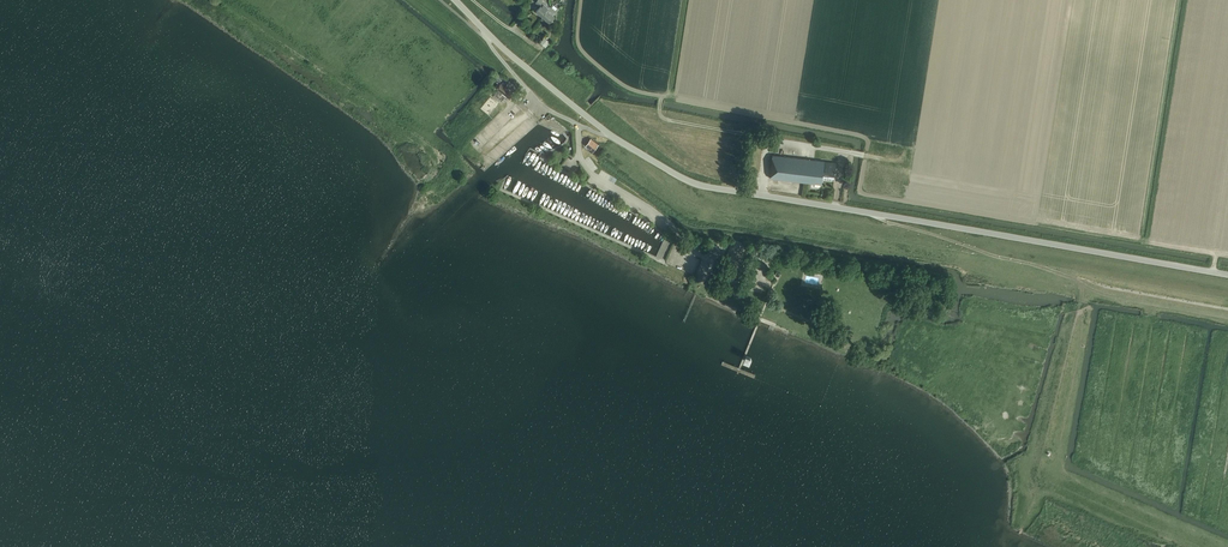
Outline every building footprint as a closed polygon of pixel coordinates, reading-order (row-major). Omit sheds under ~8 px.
[(543,16),(548,10),(549,6),(547,5),(548,4),(543,0),(538,0),(536,2),(540,6),(536,11),(543,16)] [(543,16),(546,19),(545,20),(548,23),(550,22),(555,16),(553,14),(556,10),(551,6),(550,7),(549,6),(548,10),(543,16)] [(513,91),(517,87),(509,81),(506,85),(513,91)] [(497,88),(502,91),(510,98),(513,94),(501,83),(497,88)] [(586,145),(593,150),(594,151),(599,144),(591,138),(586,145)] [(837,163),(824,161),(773,155),(770,178),(822,184),(823,174),(835,175),(837,163)]
